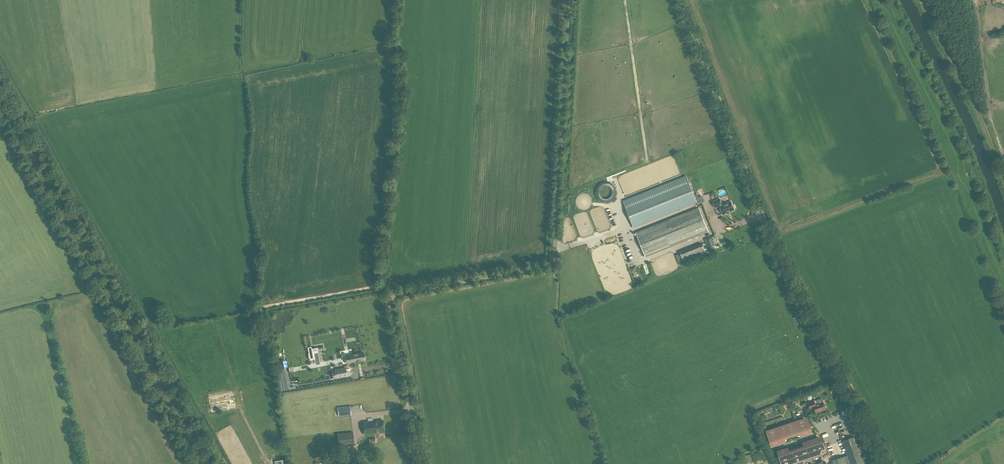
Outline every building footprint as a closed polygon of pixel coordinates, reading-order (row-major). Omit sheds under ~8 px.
[(697,202),(687,177),(624,202),(634,227),(697,202)] [(613,185),(612,184),(610,183),(609,183),(608,182),(606,182),(605,182),(604,182),(603,183),(602,183),(601,184),(600,184),(599,185),(598,186),(598,187),(597,187),(597,188),(596,189),(596,190),(596,191),(596,193),(596,194),(596,195),(597,196),(597,197),(597,198),(598,199),(600,200),(601,201),(602,202),(603,202),(604,202),(605,203),(606,203),(607,203),(608,202),(609,202),(610,202),(611,201),(612,201),(614,201),(616,199),(615,197),(616,196),(616,195),(616,194),(616,193),(616,192),(616,190),(615,189),(615,187),(614,187),(614,186),(613,185)] [(703,196),(697,198),(699,204),(705,202),(703,196)] [(734,210),(734,209),(734,208),(733,205),(731,201),(722,205),(720,199),(713,202),(715,207),(720,205),(723,214),(728,212),(728,213),(730,212),(730,211),(734,210)] [(636,233),(643,252),(645,257),(709,231),(699,207),(636,233)] [(706,254),(702,244),(680,252),(684,263),(706,254)] [(308,348),(309,354),(308,354),(309,359),(310,358),(310,359),(314,359),(313,353),(318,352),(317,348),(312,349),(311,347),(308,348)] [(363,351),(345,354),(347,362),(357,360),(356,359),(360,358),(360,359),(364,359),(363,351)] [(282,360),(275,361),(277,370),(284,369),(282,360)] [(346,371),(336,372),(337,380),(348,378),(346,371)] [(793,399),(783,403),(784,408),(794,405),(793,399)] [(815,413),(826,409),(823,402),(816,404),(815,400),(808,403),(810,408),(814,407),(815,413)] [(350,406),(337,407),(338,416),(351,415),(350,406)] [(769,430),(774,445),(778,444),(776,437),(787,434),(787,432),(790,431),(791,433),(802,429),(804,435),(809,434),(804,419),(788,424),(789,425),(785,427),(785,425),(769,430)] [(364,434),(384,432),(383,420),(363,422),(364,434)] [(353,432),(337,434),(338,446),(354,444),(353,432)] [(856,436),(843,440),(851,463),(865,463),(856,436)] [(784,463),(789,463),(800,460),(800,459),(803,458),(804,459),(823,453),(818,438),(808,441),(810,448),(801,450),(802,452),(798,453),(797,452),(786,455),(784,449),(780,451),(784,463)]
